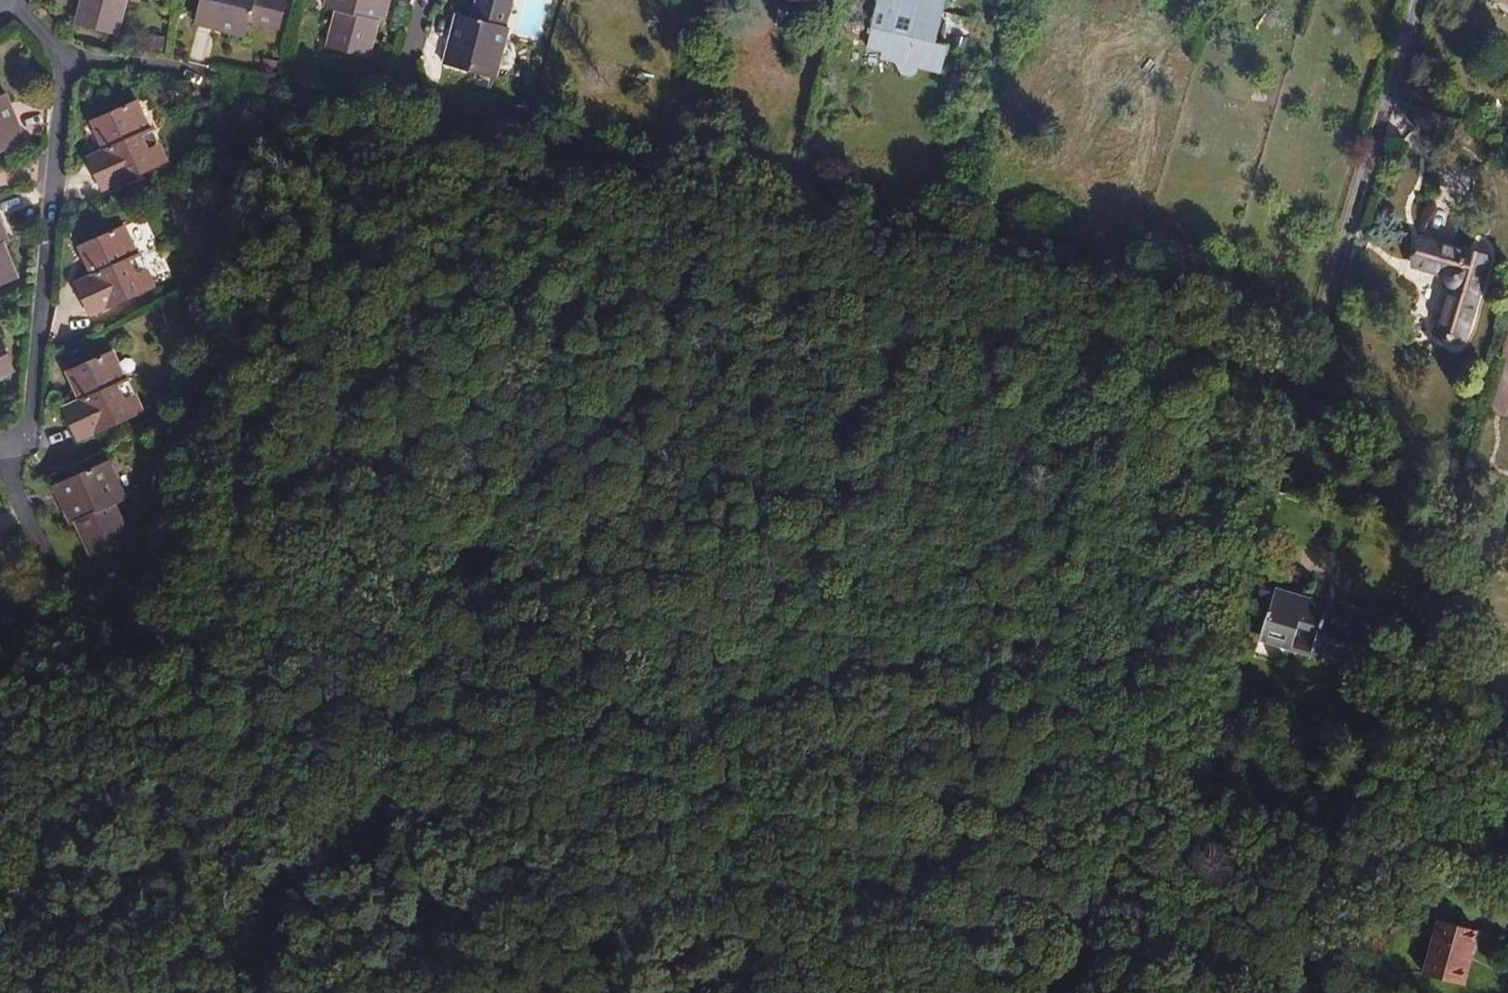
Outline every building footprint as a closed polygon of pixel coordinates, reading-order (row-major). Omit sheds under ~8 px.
[(75,23),(118,33),(127,0),(82,0),(75,23)] [(246,34),(248,22),(278,29),(286,0),(202,0),(196,24),(223,31),(224,28),(246,34)] [(324,6),(336,9),(339,0),(326,0),(324,6)] [(387,12),(390,0),(339,0),(336,9),(327,45),(369,56),(379,18),(381,11),(387,12)] [(449,41),(443,64),(478,72),(475,85),(492,89),(495,76),(497,77),(509,28),(506,27),(513,0),(476,0),(472,18),(459,15),(452,42),(449,41)] [(943,12),(945,0),(877,0),(867,43),(885,47),(882,57),(897,61),(902,71),(904,73),(910,75),(915,72),(917,66),(942,72),(948,45),(967,49),(974,19),(943,12)] [(456,14),(449,41),(452,42),(459,15),(456,14)] [(245,36),(246,34),(224,28),(223,31),(245,36)] [(151,49),(163,52),(167,37),(155,34),(151,49)] [(260,70),(276,73),(279,62),(263,58),(260,70)] [(7,94),(4,95),(12,116),(15,115),(7,94)] [(4,95),(0,96),(0,151),(26,140),(15,115),(12,116),(4,95)] [(141,98),(135,101),(148,129),(151,128),(153,126),(141,98)] [(148,129),(135,101),(97,118),(110,146),(103,149),(87,157),(103,190),(137,175),(136,172),(147,167),(148,169),(169,160),(160,141),(157,143),(151,128),(148,129)] [(110,146),(97,118),(90,121),(103,149),(110,146)] [(182,187),(200,192),(203,180),(186,175),(182,187)] [(5,241),(2,234),(6,232),(0,217),(0,284),(19,277),(5,241)] [(129,224),(123,226),(136,254),(139,253),(141,252),(129,224)] [(136,254),(123,226),(86,244),(98,271),(91,274),(76,282),(91,316),(125,300),(123,298),(135,292),(136,295),(156,285),(148,267),(145,268),(139,253),(136,254)] [(1490,258),(1423,236),(1414,265),(1444,275),(1455,288),(1441,333),(1465,340),(1490,258)] [(98,271),(86,244),(79,247),(91,274),(98,271)] [(125,300),(136,295),(135,292),(123,298),(125,300)] [(14,370),(0,337),(0,376),(14,370)] [(117,349),(112,352),(124,380),(127,379),(130,377),(117,349)] [(124,380),(112,352),(74,369),(85,396),(79,399),(64,407),(79,440),(114,425),(112,422),(124,417),(125,420),(145,411),(136,392),(134,394),(127,379),(124,380)] [(85,396),(74,369),(67,371),(79,399),(85,396)] [(112,494),(122,489),(110,461),(53,486),(67,516),(72,515),(75,522),(90,556),(131,538),(116,503),(112,494)] [(126,498),(122,489),(112,494),(116,503),(126,498)] [(1359,611),(1276,585),(1264,582),(1254,614),(1266,618),(1261,634),(1294,644),(1299,626),(1319,632),(1312,655),(1330,660),(1332,656),(1366,666),(1374,643),(1378,644),(1385,624),(1358,616),(1359,611)] [(1476,930),(1440,919),(1425,974),(1461,984),(1476,930)]
